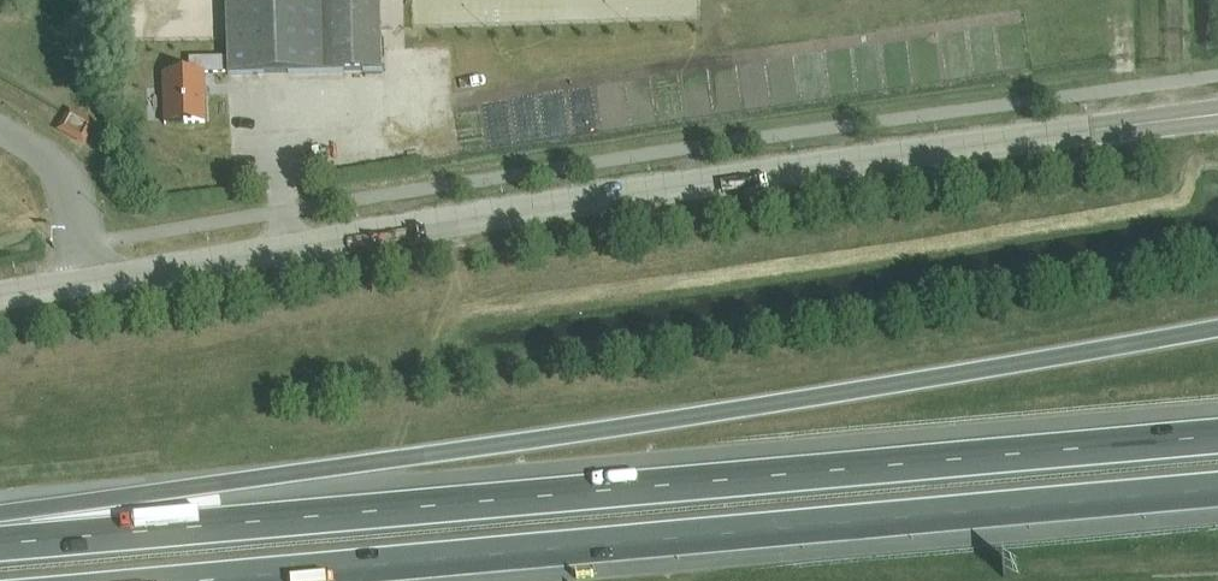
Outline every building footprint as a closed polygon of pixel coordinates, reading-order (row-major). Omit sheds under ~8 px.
[(382,71),(380,0),(226,0),(227,59),(189,60),(190,74),(163,75),(164,125),(205,124),(204,74),(228,73),(228,76),(382,71)]
